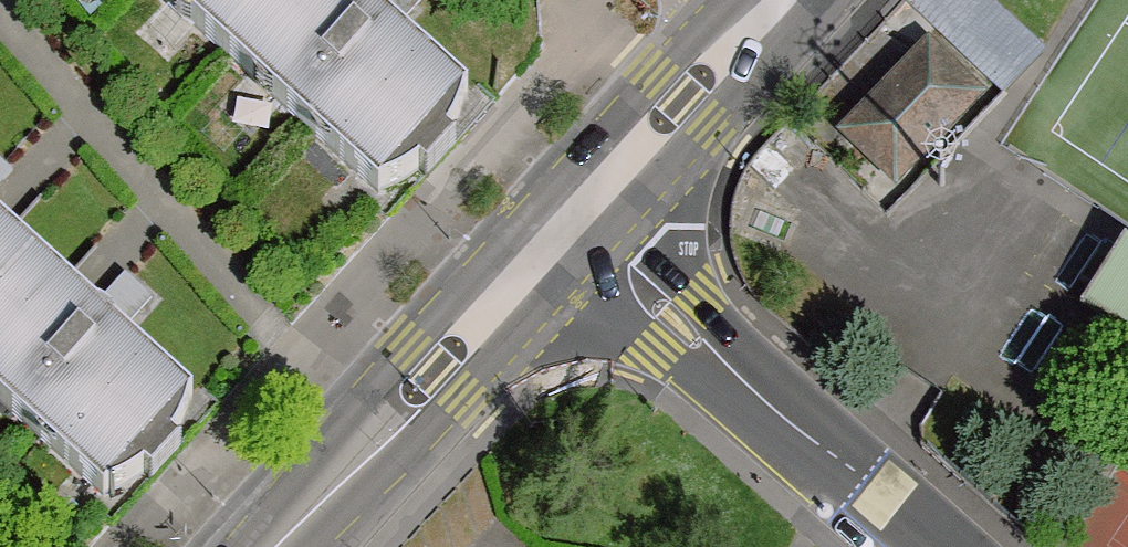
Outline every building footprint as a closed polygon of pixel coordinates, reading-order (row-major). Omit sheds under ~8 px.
[(224,52),(271,0),(166,0),(224,52)] [(364,0),(271,0),(224,52),(379,193),(382,190),(402,181),(420,170),(428,177),(457,145),(449,137),(457,121),(465,100),(469,96),(364,0)] [(403,20),(421,0),(381,0),(403,20)] [(1009,93),(1044,51),(989,0),(910,0),(1009,93)] [(930,45),(843,131),(898,187),(985,101),(930,45)] [(14,170),(0,157),(0,185),(14,170)] [(37,256),(0,222),(0,298),(37,256)] [(1084,302),(1127,332),(1127,245),(1124,242),(1084,302)] [(0,298),(0,400),(104,495),(108,492),(127,484),(145,473),(152,480),(182,448),(174,440),(184,422),(190,402),(193,398),(37,256),(0,298)] [(126,272),(102,299),(128,322),(152,297),(126,272)]
